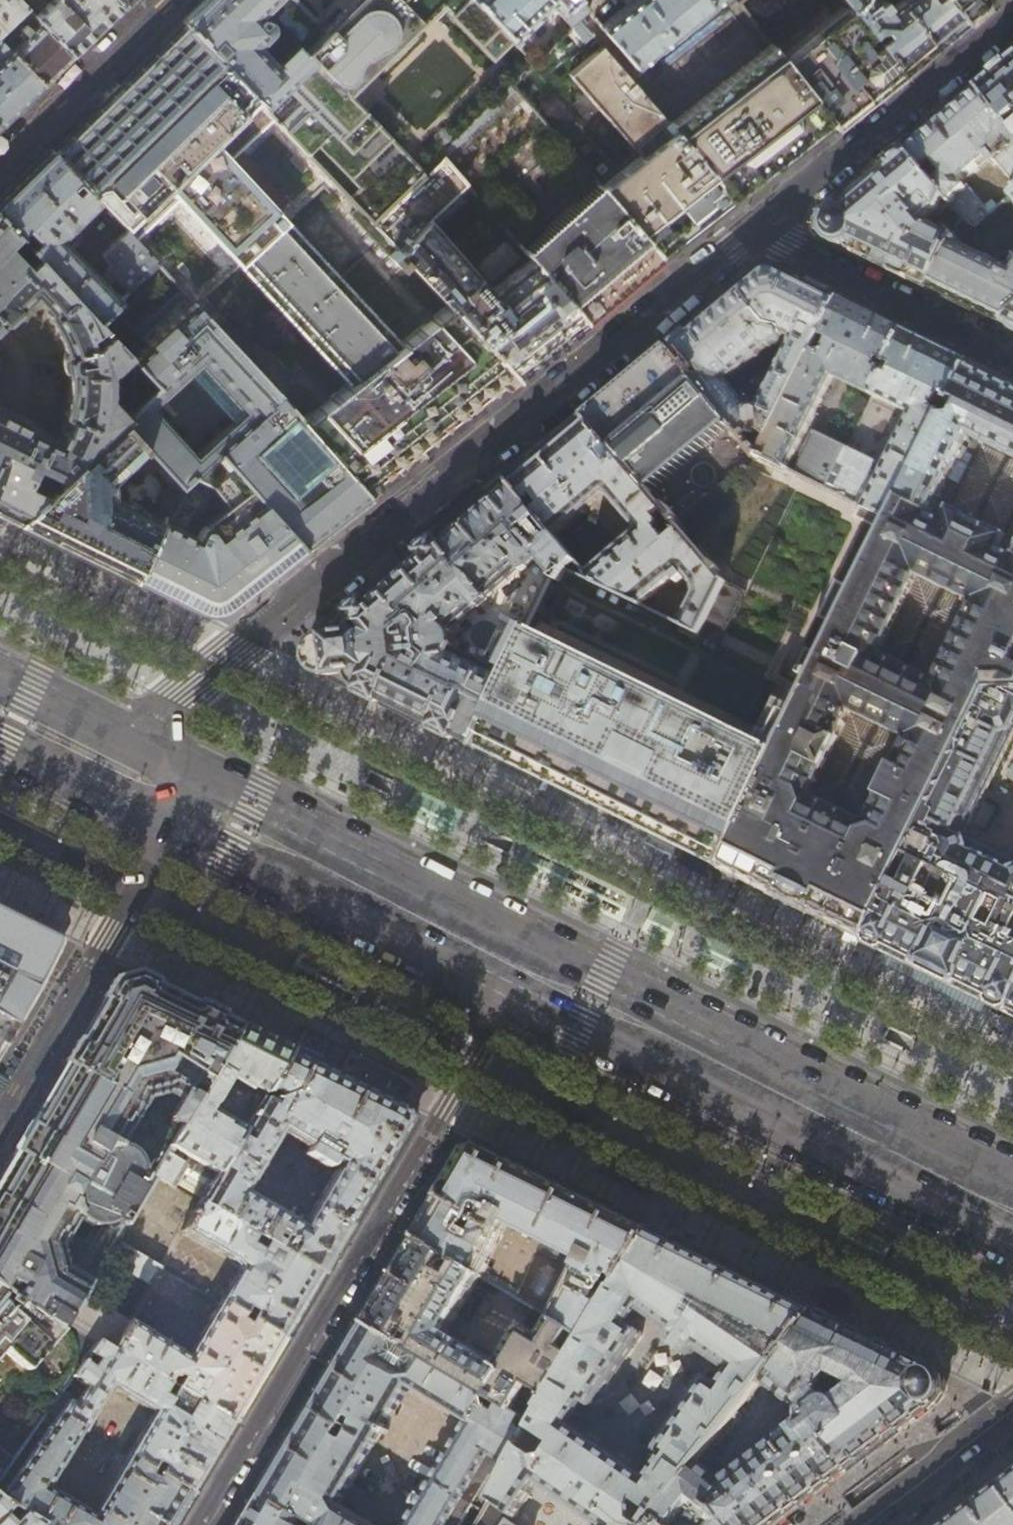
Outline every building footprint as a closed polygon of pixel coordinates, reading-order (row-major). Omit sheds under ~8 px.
[(27,7),(20,0),(0,0),(0,33),(27,7)] [(35,16),(71,55),(96,31),(121,6),(115,0),(52,0),(35,16)] [(272,118),(322,172),(368,222),(419,173),(396,148),(366,178),(322,133),(354,105),(345,95),(440,2),(491,55),(508,39),(471,0),(203,0),(182,21),(186,26),(206,47),(215,39),(223,47),(214,55),(221,62),(255,100),(272,118)] [(508,39),(547,3),(554,9),(564,0),(471,0),(508,39)] [(554,9),(568,25),(581,40),(588,35),(581,27),(580,25),(583,22),(577,15),(585,8),(578,0),(564,0),(554,9)] [(711,0),(627,0),(597,26),(631,65),(711,0)] [(848,5),(849,6),(902,75),(931,51),(965,24),(946,0),(899,0),(886,11),(883,7),(885,5),(880,0),(878,0),(874,3),(872,0),(844,0),(848,5)] [(965,24),(994,0),(946,0),(965,24)] [(849,6),(783,60),(835,128),(874,97),(902,75),(849,6)] [(726,8),(632,83),(737,205),(761,186),(808,149),(835,128),(783,60),(769,43),(760,51),(726,8)] [(41,84),(55,70),(71,55),(35,16),(30,11),(21,20),(31,30),(21,40),(13,32),(5,40),(0,35),(0,42),(41,84)] [(581,40),(568,25),(510,83),(659,257),(663,262),(698,235),(737,205),(632,83),(589,34),(588,35),(581,40)] [(228,157),(272,118),(255,100),(221,62),(214,55),(206,47),(186,26),(163,48),(161,50),(157,45),(134,68),(118,84),(122,88),(121,90),(97,113),(93,108),(79,122),(65,135),(69,140),(54,155),(88,190),(99,201),(126,229),(135,239),(179,201),(232,259),(189,300),(357,485),(403,449),(406,447),(409,445),(455,407),(482,387),(507,369),(368,222),(322,172),(279,213),(228,157)] [(0,42),(0,124),(20,104),(41,84),(0,42)] [(1007,65),(978,89),(1012,132),(1012,59),(1007,65)] [(437,154),(473,195),(519,248),(583,321),(584,320),(584,321),(622,289),(659,257),(510,83),(437,154)] [(905,150),(946,197),(963,218),(975,227),(976,226),(989,215),(985,210),(986,209),(967,186),(966,187),(962,181),(992,156),(1012,182),(1012,132),(978,89),(944,118),(905,150)] [(16,235),(36,256),(38,258),(95,320),(118,298),(105,285),(97,277),(59,238),(99,201),(88,190),(54,155),(49,150),(21,178),(0,198),(0,218),(16,235)] [(939,209),(946,197),(905,150),(867,182),(821,221),(823,236),(881,264),(928,287),(954,235),(930,224),(928,226),(925,222),(939,209)] [(419,173),(368,222),(507,369),(513,375),(542,352),(576,327),(583,321),(519,248),(480,281),(435,230),(473,195),(437,154),(419,173)] [(15,521),(22,514),(30,506),(118,420),(154,385),(105,331),(91,345),(87,336),(99,325),(95,320),(38,258),(36,256),(25,266),(6,245),(16,235),(0,218),(0,323),(1,324),(18,308),(17,307),(32,292),(49,310),(47,313),(48,316),(48,317),(52,323),(57,331),(60,339),(63,340),(66,341),(67,344),(67,347),(65,350),(63,351),(61,353),(60,355),(60,358),(61,365),(62,370),(62,373),(63,375),(66,376),(69,377),(69,389),(67,399),(65,406),(64,410),(64,412),(64,415),(66,416),(67,417),(56,440),(31,428),(32,427),(0,411),(0,514),(15,521)] [(1010,270),(960,245),(963,241),(967,243),(973,241),(977,233),(976,226),(975,227),(963,218),(954,235),(928,287),(967,306),(1002,323),(1012,314),(1012,263),(1010,270)] [(105,269),(97,277),(105,285),(113,277),(126,290),(156,263),(135,239),(126,229),(99,255),(106,262),(105,269)] [(105,331),(154,385),(118,420),(178,486),(215,452),(253,494),(262,503),(302,547),(321,532),(348,511),(367,496),(357,485),(189,300),(156,263),(126,290),(118,298),(95,320),(99,325),(105,331)] [(762,270),(711,313),(667,350),(689,377),(756,455),(761,457),(839,298),(811,284),(781,269),(776,268),(773,267),(769,268),(765,269),(762,270)] [(839,298),(761,457),(797,475),(825,489),(846,447),(812,431),(797,463),(791,461),(832,377),(871,396),(904,330),(875,316),(839,298)] [(1002,323),(1012,328),(1012,314),(1002,323)] [(921,338),(904,330),(871,396),(910,415),(903,428),(891,452),(884,466),(876,462),(851,450),(846,447),(825,489),(830,491),(850,501),(854,503),(890,521),(910,481),(934,432),(969,361),(938,346),(921,338)] [(626,385),(585,419),(635,477),(656,502),(663,510),(676,524),(681,530),(727,584),(740,558),(797,475),(761,457),(756,455),(689,377),(667,350),(640,373),(634,378),(626,385)] [(969,361),(934,432),(910,481),(890,521),(875,551),(843,616),(813,679),(784,739),(774,760),(769,771),(751,807),(736,836),(730,851),(725,860),(720,870),(757,888),(781,900),(801,910),(830,924),(864,941),(869,931),(910,848),(983,700),(989,689),(1012,688),(1012,383),(969,361)] [(549,450),(509,483),(555,536),(606,493),(639,531),(587,574),(595,584),(640,605),(680,572),(692,586),(693,594),(679,624),(702,635),(718,603),(727,584),(681,530),(671,539),(659,525),(659,523),(659,522),(655,517),(663,510),(656,502),(635,477),(585,419),(549,450)] [(172,491),(178,486),(118,420),(30,506),(22,514),(15,521),(78,552),(129,578),(133,569),(138,560),(153,529),(172,491)] [(215,452),(178,486),(172,491),(153,529),(138,560),(133,569),(129,578),(171,599),(187,607),(193,609),(197,611),(201,612),(205,613),(212,612),(216,611),(220,610),(229,605),(231,603),(254,585),(270,572),(285,560),(302,547),(262,503),(253,494),(215,452)] [(830,491),(825,489),(797,475),(740,558),(727,584),(718,603),(702,635),(679,624),(667,618),(640,605),(595,584),(560,568),(534,621),(525,638),(496,698),(488,714),(481,730),(476,739),(472,747),(507,765),(551,786),(577,799),(598,809),(639,830),(651,835),(661,840),(678,849),(692,856),(720,870),(725,860),(730,851),(736,836),(751,807),(769,771),(774,760),(784,739),(813,679),(843,616),(875,551),(890,521),(854,503),(850,501),(830,491)] [(555,536),(509,483),(432,548),(430,546),(411,562),(413,564),(406,570),(371,599),(369,598),(351,614),(352,615),(348,619),(324,638),(325,640),(322,640),(319,641),(316,642),(314,644),(310,648),(309,649),(307,654),(307,661),(308,664),(309,667),(313,671),(315,673),(319,675),(324,676),(326,676),(329,676),(329,677),(358,691),(362,693),(361,695),(383,706),(384,704),(404,714),(417,720),(435,729),(434,731),(457,742),(458,740),(472,747),(476,739),(481,730),(488,714),(496,698),(525,638),(534,621),(560,568),(595,584),(587,574),(555,536)] [(1012,688),(989,689),(983,700),(910,848),(869,931),(864,941),(901,959),(928,972),(940,978),(991,1003),(993,1004),(1009,1012),(1012,1004),(1012,688)] [(0,908),(0,1053),(13,1031),(48,968),(59,947),(55,935),(8,912),(0,908)] [(92,1015),(41,1103),(1,1171),(0,1172),(0,1290),(57,1330),(61,1324),(79,1293),(99,1259),(111,1241),(146,1182),(136,1176),(135,1169),(133,1162),(127,1153),(118,1146),(114,1143),(137,1105),(135,1104),(141,1094),(144,1097),(168,1089),(180,1096),(167,1116),(169,1121),(178,1126),(238,1025),(237,1025),(188,1001),(180,997),(136,976),(111,983),(92,1015)] [(289,1050),(238,1025),(178,1126),(150,1174),(197,1202),(198,1203),(289,1050)] [(320,1065),(330,1045),(300,1030),(290,1051),(320,1065)] [(335,1073),(320,1065),(290,1051),(289,1050),(198,1203),(321,1275),(361,1206),(411,1123),(407,1108),(396,1103),(343,1077),(335,1073)] [(405,1085),(352,1059),(343,1077),(396,1103),(405,1085)] [(520,1164),(492,1150),(480,1144),(465,1148),(443,1186),(413,1237),(497,1287),(517,1298),(540,1241),(567,1187),(520,1164)] [(610,1208),(567,1187),(540,1241),(517,1298),(533,1308),(583,1338),(649,1228),(610,1208)] [(321,1275),(198,1203),(197,1202),(182,1229),(181,1229),(180,1231),(205,1245),(206,1244),(229,1259),(228,1260),(231,1262),(237,1269),(231,1280),(230,1280),(228,1283),(229,1283),(217,1302),(282,1340),(298,1313),(321,1275)] [(520,1446),(485,1511),(478,1524),(642,1524),(634,1519),(632,1504),(635,1500),(656,1515),(796,1337),(817,1310),(774,1289),(751,1278),(710,1258),(690,1248),(649,1228),(583,1338),(539,1411),(533,1422),(530,1428),(554,1445),(546,1456),(536,1457),(520,1446)] [(397,1342),(403,1331),(413,1337),(407,1348),(512,1410),(533,1422),(539,1411),(583,1338),(533,1308),(521,1326),(521,1325),(506,1350),(505,1350),(497,1363),(446,1333),(458,1313),(471,1320),(489,1291),(494,1294),(497,1287),(413,1237),(390,1276),(362,1322),(397,1342)] [(160,1269),(111,1241),(99,1259),(149,1288),(160,1269)] [(829,1286),(817,1310),(838,1321),(850,1297),(829,1286)] [(61,1324),(57,1330),(0,1290),(0,1474),(48,1409),(62,1389),(71,1377),(95,1343),(61,1324)] [(259,1380),(282,1340),(217,1302),(198,1334),(196,1337),(190,1348),(189,1348),(187,1351),(188,1351),(185,1356),(179,1353),(179,1352),(176,1350),(175,1351),(148,1334),(148,1333),(127,1320),(126,1321),(79,1293),(61,1324),(95,1343),(233,1424),(259,1380)] [(817,1310),(796,1337),(656,1515),(654,1518),(662,1524),(777,1524),(871,1454),(933,1407),(934,1406),(941,1400),(944,1390),(944,1381),(942,1377),(937,1370),(932,1367),(913,1358),(852,1328),(838,1321),(817,1310)] [(397,1342),(362,1322),(347,1348),(340,1361),(311,1409),(375,1445),(410,1386),(467,1420),(433,1480),(473,1504),(485,1511),(520,1446),(530,1428),(533,1422),(512,1410),(407,1348),(397,1342)] [(233,1424),(95,1343),(71,1377),(85,1386),(77,1398),(62,1389),(48,1409),(81,1429),(83,1430),(108,1387),(152,1412),(126,1456),(191,1494),(213,1457),(233,1424)] [(81,1429),(48,1409),(0,1474),(0,1500),(10,1506),(43,1524),(173,1524),(191,1494),(126,1456),(91,1515),(85,1512),(85,1511),(83,1509),(82,1510),(55,1494),(56,1493),(53,1492),(46,1488),(81,1429)] [(340,1503),(344,1495),(348,1489),(353,1481),(375,1445),(311,1409),(291,1443),(286,1451),(282,1457),(260,1495),(312,1524),(377,1524),(340,1503)] [(962,1511),(943,1524),(1012,1524),(1012,1472),(1011,1473),(962,1511)] [(407,1524),(461,1524),(473,1504),(433,1480),(407,1524)] [(242,1524),(312,1524),(260,1495),(245,1521),(242,1524)] [(10,1506),(0,1500),(0,1516),(10,1506)] [(0,1516),(0,1524),(43,1524),(10,1506),(0,1516)]
